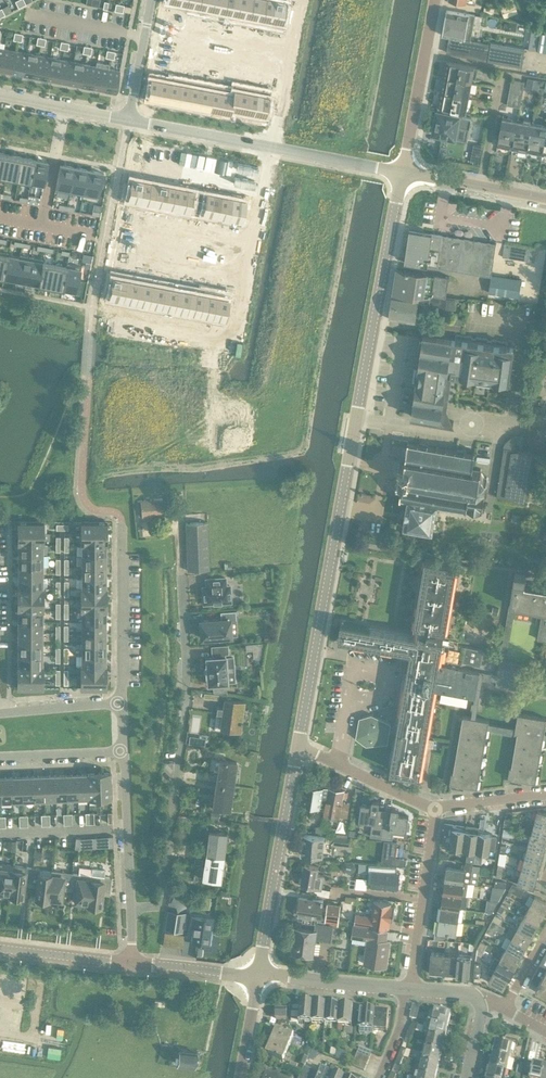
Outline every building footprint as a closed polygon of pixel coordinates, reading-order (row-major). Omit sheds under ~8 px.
[(180,3),(192,5),(191,10),(192,10),(194,0),(180,0),(180,3)] [(192,10),(204,13),(207,0),(194,0),(192,10)] [(204,13),(205,13),(205,10),(217,12),(217,15),(220,0),(207,0),(204,13)] [(217,15),(230,18),(233,0),(220,0),(217,15)] [(230,18),(231,15),(243,17),(242,20),(243,20),(247,0),(233,0),(230,18)] [(243,20),(256,23),(260,0),(247,0),(243,20)] [(256,23),(268,25),(273,0),(260,0),(256,23)] [(268,25),(282,28),(286,2),(275,0),(273,0),(268,25)] [(505,18),(518,12),(514,3),(510,4),(509,1),(499,5),(505,18)] [(493,15),(494,8),(484,6),(483,13),(493,15)] [(475,14),(447,10),(442,35),(450,36),(447,52),(522,65),(525,48),(470,39),(475,14)] [(538,51),(545,52),(545,37),(540,36),(538,51)] [(11,71),(15,51),(4,48),(0,69),(11,71)] [(11,71),(23,73),(27,53),(15,51),(11,71)] [(23,73),(34,76),(38,55),(27,53),(23,73)] [(34,76),(46,78),(50,57),(38,55),(34,76)] [(46,78),(58,80),(62,59),(50,57),(46,78)] [(58,80),(69,82),(73,62),(62,59),(58,80)] [(92,87),(104,89),(108,68),(109,68),(109,64),(96,61),(95,66),(96,66),(92,87)] [(444,76),(476,82),(479,67),(447,61),(444,76)] [(85,64),(73,62),(69,82),(81,84),(85,64)] [(81,84),(92,87),(96,66),(95,66),(85,64),(81,84)] [(120,71),(109,68),(108,68),(104,89),(116,91),(120,71)] [(473,97),(476,82),(444,76),(441,91),(473,97)] [(152,77),(148,97),(159,99),(163,79),(152,77)] [(163,79),(159,99),(169,101),(173,78),(172,80),(163,79)] [(173,78),(169,101),(179,103),(184,80),(173,78)] [(528,78),(526,85),(539,87),(540,80),(528,78)] [(511,79),(510,86),(523,88),(524,81),(511,79)] [(184,80),(179,103),(189,105),(194,82),(184,80)] [(194,82),(189,105),(200,107),(204,84),(194,82)] [(204,84),(200,107),(210,109),(214,86),(204,84)] [(225,88),(220,111),(230,113),(236,85),(235,85),(234,90),(225,88)] [(236,85),(230,113),(231,113),(232,109),(243,111),(247,88),(236,85)] [(214,86),(210,109),(220,111),(225,88),(214,86)] [(510,86),(509,92),(522,94),(523,88),(510,86)] [(247,88),(243,111),(254,113),(259,90),(247,88)] [(259,90),(254,113),(266,115),(270,92),(259,90)] [(473,97),(441,91),(438,106),(470,112),(473,97)] [(509,92),(508,98),(521,100),(522,94),(509,92)] [(508,98),(507,105),(520,107),(521,100),(508,98)] [(468,140),(472,117),(437,111),(433,133),(468,140)] [(498,145),(513,148),(518,120),(503,117),(498,145)] [(513,148),(528,151),(533,123),(518,120),(513,148)] [(543,154),(545,136),(545,125),(533,123),(528,151),(543,154)] [(474,143),(471,161),(479,163),(483,145),(474,143)] [(441,145),(438,157),(445,159),(448,146),(441,145)] [(6,181),(7,177),(11,155),(0,153),(0,179),(6,181)] [(11,155),(7,177),(19,179),(23,158),(11,155)] [(23,158),(19,179),(31,181),(35,160),(23,158)] [(35,160),(31,181),(44,184),(47,162),(35,160)] [(60,165),(55,190),(69,192),(74,167),(60,165)] [(74,167),(69,192),(83,195),(88,170),(74,167)] [(88,170),(83,195),(97,198),(100,184),(102,184),(104,173),(88,170)] [(127,189),(125,198),(140,201),(140,203),(140,204),(144,181),(132,178),(130,189),(127,189)] [(144,181),(140,204),(152,206),(151,208),(152,208),(157,183),(144,181)] [(157,183),(152,208),(164,211),(169,185),(157,183)] [(169,185),(164,211),(165,206),(177,208),(176,210),(177,210),(181,188),(169,185)] [(181,188),(177,210),(189,213),(194,190),(181,188)] [(207,193),(203,213),(216,215),(220,195),(207,193)] [(220,195),(216,215),(229,218),(228,223),(233,198),(220,195)] [(233,198),(228,223),(241,225),(242,219),(244,220),(246,212),(244,211),(246,200),(233,198)] [(162,223),(161,228),(167,229),(169,220),(162,219),(162,223)] [(494,242),(425,232),(410,229),(405,262),(491,275),(496,243),(494,242)] [(504,244),(502,257),(509,258),(511,245),(504,244)] [(515,259),(517,246),(511,245),(509,258),(515,259)] [(517,246),(515,259),(522,260),(524,247),(517,246)] [(528,261),(530,248),(524,247),(522,260),(528,261)] [(530,248),(528,261),(535,262),(537,249),(530,248)] [(4,277),(8,255),(9,252),(0,251),(0,276),(4,277)] [(8,255),(4,277),(16,279),(20,257),(8,255)] [(20,257),(16,279),(27,281),(32,257),(20,255),(20,257)] [(32,257),(27,281),(39,284),(43,262),(43,259),(32,257)] [(43,262),(39,284),(51,286),(55,264),(43,262)] [(55,264),(51,286),(63,288),(67,266),(55,264)] [(67,266),(63,288),(78,291),(80,280),(78,280),(81,266),(67,264),(67,266)] [(397,268),(394,288),(420,292),(446,296),(449,275),(397,268)] [(110,276),(108,286),(111,286),(109,297),(122,299),(127,277),(114,274),(113,277),(110,276)] [(491,275),(489,293),(519,297),(522,279),(491,275)] [(127,277),(122,299),(135,302),(140,279),(127,277)] [(140,279),(135,302),(148,304),(152,282),(140,279)] [(152,282),(148,304),(161,307),(165,284),(152,282)] [(165,284),(161,307),(174,309),(178,287),(165,284)] [(178,287),(174,309),(186,312),(191,289),(178,287)] [(420,292),(394,288),(390,319),(421,323),(422,318),(416,317),(418,302),(439,305),(457,307),(458,299),(420,294),(420,292)] [(191,289),(186,312),(199,314),(204,289),(203,291),(191,289)] [(204,289),(199,314),(212,317),(217,291),(204,289)] [(217,291),(212,317),(225,319),(228,308),(229,308),(231,300),(229,300),(230,294),(217,291)] [(459,332),(459,331),(461,321),(437,317),(435,328),(459,332)] [(447,421),(447,420),(447,405),(452,373),(509,382),(514,347),(508,346),(509,342),(457,334),(456,340),(424,335),(412,416),(447,421)] [(507,496),(523,500),(525,496),(527,492),(528,488),(530,485),(531,481),(531,477),(532,473),(532,469),(532,465),(532,461),(531,457),(530,453),(514,452),(515,450),(514,449),(515,442),(510,441),(509,449),(504,448),(496,497),(507,498),(507,496)] [(400,497),(408,499),(437,503),(449,505),(449,507),(455,508),(455,505),(466,507),(465,509),(482,512),(487,479),(489,478),(488,476),(486,477),(481,469),(473,468),(475,453),(463,451),(464,449),(457,448),(457,450),(426,446),(427,443),(420,442),(420,445),(408,443),(404,465),(401,465),(400,471),(399,475),(403,475),(400,497)] [(154,519),(165,518),(163,498),(137,501),(139,516),(153,514),(154,519)] [(433,531),(437,503),(408,499),(405,512),(405,516),(403,526),(433,531)] [(43,521),(37,521),(18,521),(18,528),(19,528),(19,532),(18,532),(18,533),(43,533),(43,521)] [(81,533),(106,533),(105,533),(105,528),(106,528),(106,522),(81,521),(81,533)] [(207,522),(186,523),(188,571),(209,570),(207,522)] [(43,540),(43,533),(18,533),(18,534),(19,533),(19,538),(18,538),(18,544),(42,544),(42,540),(43,540)] [(106,538),(105,538),(105,534),(106,534),(106,533),(81,533),(81,544),(106,544),(106,538)] [(42,555),(42,544),(18,544),(19,544),(19,549),(19,550),(19,554),(19,555),(42,555)] [(106,555),(105,555),(105,551),(106,551),(106,549),(105,549),(105,545),(106,545),(106,544),(81,544),(81,545),(83,545),(83,555),(106,555)] [(42,566),(42,555),(19,555),(19,556),(19,560),(19,561),(19,566),(42,566)] [(106,556),(106,555),(83,555),(83,566),(105,566),(105,561),(106,561),(106,560),(105,560),(105,556),(106,556)] [(409,660),(405,660),(403,670),(407,671),(397,731),(390,730),(391,724),(371,714),(359,718),(356,737),(366,745),(388,743),(389,736),(396,737),(390,769),(409,772),(420,774),(433,697),(435,691),(475,697),(479,678),(497,681),(496,685),(516,688),(520,664),(506,662),(515,612),(541,616),(538,639),(545,640),(545,590),(525,587),(525,583),(526,575),(515,573),(498,675),(439,665),(443,639),(436,638),(436,637),(439,637),(440,631),(437,631),(438,629),(446,631),(457,568),(448,566),(449,563),(425,559),(414,625),(419,626),(417,635),(341,622),(338,639),(410,651),(409,660)] [(42,577),(42,566),(19,566),(19,571),(19,573),(19,576),(18,577),(42,577)] [(82,577),(106,577),(105,577),(105,573),(106,573),(106,571),(105,571),(105,566),(83,566),(82,577)] [(202,583),(203,600),(231,598),(230,581),(226,581),(226,573),(206,574),(206,583),(202,583)] [(42,588),(42,577),(18,577),(19,578),(19,582),(18,582),(18,583),(19,583),(19,588),(18,588),(42,588)] [(106,578),(106,577),(82,577),(82,588),(106,589),(106,588),(105,588),(105,584),(106,584),(106,582),(105,582),(105,578),(106,578)] [(42,599),(42,588),(18,588),(18,595),(19,595),(19,599),(18,599),(42,599)] [(82,600),(106,600),(106,599),(105,599),(105,595),(106,595),(106,589),(82,588),(82,600)] [(41,610),(42,599),(18,599),(18,600),(19,600),(19,604),(18,604),(18,610),(41,610)] [(106,604),(105,604),(105,600),(106,600),(82,600),(82,611),(106,611),(106,604)] [(41,622),(41,610),(18,610),(18,611),(19,611),(19,615),(18,615),(18,617),(19,617),(19,621),(18,621),(41,622)] [(82,622),(105,622),(105,621),(105,617),(106,616),(105,616),(105,611),(106,611),(82,611),(82,622)] [(201,638),(231,636),(230,619),(236,619),(236,611),(220,612),(221,619),(200,621),(201,638)] [(41,633),(41,622),(18,621),(18,622),(19,622),(19,626),(18,626),(18,627),(19,627),(19,632),(18,632),(41,633)] [(82,633),(105,634),(105,633),(105,628),(105,626),(105,622),(82,622),(82,633)] [(41,644),(41,633),(18,632),(18,633),(19,633),(19,637),(18,637),(18,638),(19,638),(19,644),(41,644)] [(105,634),(82,633),(82,644),(105,644),(105,639),(105,637),(105,634)] [(41,655),(41,644),(19,644),(19,649),(18,649),(18,650),(19,650),(19,654),(18,654),(18,655),(41,655)] [(82,655),(105,655),(105,654),(105,650),(105,649),(105,644),(82,644),(82,655)] [(206,658),(207,666),(206,666),(206,675),(207,675),(208,684),(228,683),(227,666),(234,665),(233,657),(226,658),(226,656),(225,656),(225,653),(228,653),(228,645),(212,646),(212,654),(213,654),(214,657),(206,658)] [(465,646),(462,662),(481,665),(483,650),(465,646)] [(41,666),(41,655),(18,655),(19,655),(19,659),(18,659),(18,661),(19,661),(19,665),(18,665),(18,666),(41,666)] [(105,655),(82,655),(82,665),(81,665),(81,666),(106,666),(106,665),(105,665),(105,661),(105,660),(105,656),(105,655)] [(41,669),(41,666),(18,666),(18,672),(19,672),(19,676),(18,676),(18,677),(43,677),(43,669),(41,669)] [(81,677),(106,677),(106,676),(105,676),(105,672),(106,672),(106,666),(81,666),(81,677)] [(43,688),(43,677),(18,677),(19,677),(19,681),(18,682),(18,688),(43,688)] [(106,677),(81,677),(81,689),(106,689),(106,682),(105,682),(105,678),(106,678),(106,677)] [(240,731),(244,702),(224,699),(220,728),(240,731)] [(509,781),(522,784),(522,783),(515,782),(515,778),(536,782),(545,724),(545,718),(518,713),(515,733),(516,732),(518,732),(509,781)] [(463,715),(451,787),(464,789),(464,788),(457,787),(457,784),(478,787),(489,720),(463,715)] [(215,783),(233,786),(237,762),(219,760),(215,783)] [(111,772),(104,772),(104,774),(100,774),(100,773),(99,773),(100,798),(112,797),(111,772)] [(100,798),(99,773),(98,773),(98,774),(94,774),(94,773),(87,773),(88,774),(89,797),(88,797),(89,798),(100,798)] [(67,798),(78,797),(77,774),(76,774),(76,775),(72,775),(72,774),(71,774),(71,775),(66,775),(67,798)] [(78,797),(88,797),(89,797),(88,774),(83,774),(82,774),(82,775),(78,775),(78,774),(77,774),(78,797)] [(56,798),(55,775),(54,775),(54,776),(50,776),(50,775),(49,775),(49,776),(44,776),(45,798),(56,798)] [(55,775),(56,798),(67,798),(66,775),(61,775),(59,775),(60,775),(56,776),(56,775),(55,775)] [(12,800),(23,799),(22,777),(17,777),(17,776),(15,776),(15,777),(11,777),(12,800)] [(23,799),(34,799),(33,776),(32,776),(32,777),(28,777),(28,776),(27,776),(27,777),(22,777),(23,799)] [(34,799),(45,798),(44,776),(39,776),(37,776),(33,776),(34,799)] [(12,800),(11,777),(10,777),(6,778),(6,777),(5,777),(5,778),(0,778),(0,788),(0,800),(12,800)] [(233,786),(215,783),(212,807),(230,810),(233,786)] [(325,807),(328,788),(323,787),(306,784),(303,804),(320,807),(320,806),(325,807)] [(328,788),(325,807),(324,813),(338,816),(340,808),(347,809),(348,803),(341,802),(343,790),(328,788)] [(382,837),(385,810),(379,809),(380,801),(373,800),(372,805),(362,803),(361,805),(359,805),(358,811),(361,812),(359,820),(373,821),(371,836),(382,837)] [(385,810),(382,837),(393,839),(394,830),(407,832),(407,830),(409,830),(410,824),(408,823),(409,815),(398,814),(399,809),(392,808),(392,811),(385,810)] [(545,826),(545,813),(538,810),(534,823),(545,826)] [(534,823),(531,835),(545,839),(545,826),(534,823)] [(450,843),(453,825),(445,824),(442,842),(450,843)] [(462,852),(462,848),(466,827),(453,825),(450,843),(449,850),(462,852)] [(462,848),(476,850),(479,829),(466,827),(462,848)] [(504,828),(503,835),(513,837),(514,830),(504,828)] [(484,832),(484,830),(479,829),(476,850),(489,852),(492,833),(484,832)] [(206,855),(224,857),(227,833),(209,831),(206,855)] [(329,850),(329,843),(324,843),(324,836),(303,834),(301,854),(323,856),(324,850),(329,850)] [(545,844),(545,839),(531,835),(528,847),(544,851),(545,844)] [(351,838),(334,837),(334,843),(350,845),(351,838)] [(386,840),(383,864),(405,865),(406,859),(395,857),(397,841),(386,840)] [(541,863),(544,851),(528,847),(524,859),(541,863)] [(500,852),(498,865),(504,865),(505,866),(507,853),(505,853),(500,852)] [(224,857),(206,855),(202,878),(220,881),(224,857)] [(537,875),(541,863),(524,859),(521,871),(537,875)] [(342,865),(342,866),(342,868),(343,868),(343,870),(344,870),(344,871),(345,871),(347,871),(348,871),(349,871),(351,872),(352,872),(354,870),(355,869),(355,868),(355,867),(354,863),(353,863),(351,862),(349,862),(346,861),(345,861),(344,862),(344,863),(343,864),(342,864),(342,865)] [(473,864),(471,863),(462,862),(462,868),(445,865),(443,874),(441,874),(441,879),(443,879),(464,882),(468,883),(470,883),(473,864)] [(13,865),(0,863),(0,892),(0,893),(9,895),(13,865)] [(321,888),(324,874),(317,873),(319,866),(305,864),(301,884),(321,888)] [(31,882),(33,867),(13,865),(9,895),(22,896),(24,881),(31,882)] [(397,867),(369,865),(367,884),(377,885),(377,887),(388,888),(388,885),(398,886),(399,873),(397,873),(397,867)] [(48,900),(52,870),(51,870),(40,868),(33,867),(31,882),(37,883),(35,898),(48,900)] [(88,904),(92,868),(79,867),(78,873),(71,872),(70,887),(76,888),(75,901),(79,901),(78,903),(87,904),(88,904)] [(105,870),(92,868),(88,904),(101,906),(103,891),(110,892),(112,877),(104,876),(105,870)] [(70,887),(71,872),(52,870),(48,900),(49,900),(58,901),(58,899),(61,899),(63,886),(70,887)] [(534,888),(537,875),(521,871),(518,883),(534,888)] [(468,883),(464,882),(443,879),(441,892),(462,895),(466,895),(468,883)] [(524,888),(512,882),(508,890),(521,896),(524,888)] [(169,890),(168,902),(181,904),(183,892),(169,890)] [(441,892),(439,905),(460,908),(462,895),(441,892)] [(544,914),(545,910),(545,902),(535,895),(529,906),(544,914)] [(326,911),(325,923),(338,925),(340,905),(327,904),(327,908),(322,907),(323,900),(299,897),(297,914),(303,915),(302,921),(317,923),(318,917),(321,917),(322,910),(326,911)] [(501,904),(507,908),(510,903),(504,899),(501,904)] [(391,903),(375,900),(373,916),(355,914),(354,924),(387,928),(388,920),(393,921),(395,905),(391,905),(391,903)] [(507,908),(501,904),(497,910),(501,913),(504,907),(507,908)] [(439,905),(437,918),(458,921),(460,908),(439,905)] [(538,925),(544,914),(529,906),(523,917),(538,925)] [(182,932),(185,913),(168,910),(165,929),(182,932)] [(214,929),(214,923),(215,920),(192,916),(191,923),(191,926),(194,927),(192,941),(209,944),(211,929),(214,929)] [(481,916),(478,925),(484,926),(488,919),(481,916)] [(532,936),(538,925),(523,917),(517,928),(532,936)] [(458,921),(437,918),(434,939),(448,941),(449,933),(456,934),(458,921)] [(489,926),(496,930),(499,924),(492,920),(489,926)] [(331,940),(333,926),(322,925),(321,926),(316,926),(315,930),(296,927),(295,936),(297,937),(296,941),(295,941),(293,951),(313,953),(315,936),(320,936),(320,938),(331,940)] [(386,966),(389,941),(386,940),(387,930),(354,925),(352,936),(367,938),(363,964),(376,966),(376,965),(386,966)] [(496,930),(489,926),(486,932),(493,936),(496,930)] [(526,946),(532,936),(517,928),(512,938),(526,946)] [(170,946),(172,933),(165,932),(163,945),(170,946)] [(176,947),(178,934),(172,933),(170,946),(176,947)] [(185,935),(178,934),(176,947),(183,948),(185,935)] [(520,957),(526,946),(512,938),(506,949),(520,957)] [(477,947),(484,950),(490,952),(493,946),(488,943),(487,945),(480,941),(477,947)] [(484,950),(477,947),(476,950),(475,959),(481,963),(481,955),(484,950)] [(515,967),(520,957),(506,949),(500,959),(515,967)] [(443,974),(445,953),(431,952),(429,973),(443,974)] [(536,988),(545,994),(545,952),(530,981),(537,985),(536,988)] [(443,974),(456,975),(458,954),(445,953),(443,974)] [(471,956),(458,954),(456,975),(469,977),(471,956)] [(509,978),(515,967),(500,959),(495,956),(489,967),(490,968),(509,978)] [(509,978),(490,968),(487,973),(491,975),(488,981),(503,989),(509,978)] [(299,1022),(311,1023),(313,1003),(301,1002),(299,1022)] [(311,1023),(324,1024),(326,1005),(313,1003),(311,1023)] [(324,1024),(338,1025),(339,1006),(326,1005),(324,1024)] [(416,1019),(419,1007),(413,1005),(410,1018),(416,1019)] [(339,1006),(338,1025),(351,1026),(353,1007),(339,1006)] [(274,1020),(286,1020),(286,1009),(274,1009),(274,1020)] [(360,1029),(373,1030),(374,1011),(361,1010),(360,1029)] [(431,1023),(448,1027),(451,1014),(434,1010),(432,1017),(430,1017),(429,1022),(431,1023)] [(374,1011),(373,1030),(387,1031),(388,1012),(374,1011)] [(445,1040),(448,1027),(431,1023),(429,1031),(427,1030),(426,1035),(428,1036),(445,1040)] [(276,1029),(271,1041),(288,1048),(293,1036),(276,1029)] [(441,1053),(445,1040),(428,1036),(426,1043),(424,1043),(422,1048),(425,1049),(441,1053)] [(493,1054),(510,1059),(514,1046),(517,1046),(519,1040),(506,1037),(504,1043),(496,1041),(493,1054)] [(288,1048),(271,1041),(266,1054),(283,1061),(288,1048)] [(358,1053),(369,1058),(372,1052),(360,1047),(358,1053)] [(196,1068),(198,1059),(196,1059),(197,1053),(187,1051),(180,1049),(180,1050),(179,1050),(177,1064),(194,1068),(194,1067),(196,1068)] [(438,1065),(441,1053),(425,1049),(423,1056),(421,1056),(419,1061),(438,1065)] [(355,1060),(367,1064),(369,1058),(358,1053),(355,1060)] [(507,1072),(510,1059),(493,1054),(489,1068),(507,1072)] [(367,1064),(355,1060),(352,1066),(364,1071),(367,1064)] [(438,1065),(419,1061),(418,1066),(421,1067),(419,1075),(417,1074),(416,1075),(431,1077),(436,1077),(438,1065)] [(545,1066),(533,1063),(530,1077),(543,1077),(545,1066)] [(334,1072),(322,1067),(318,1077),(332,1077),(334,1072)] [(507,1072),(489,1068),(487,1077),(506,1077),(507,1072)]
